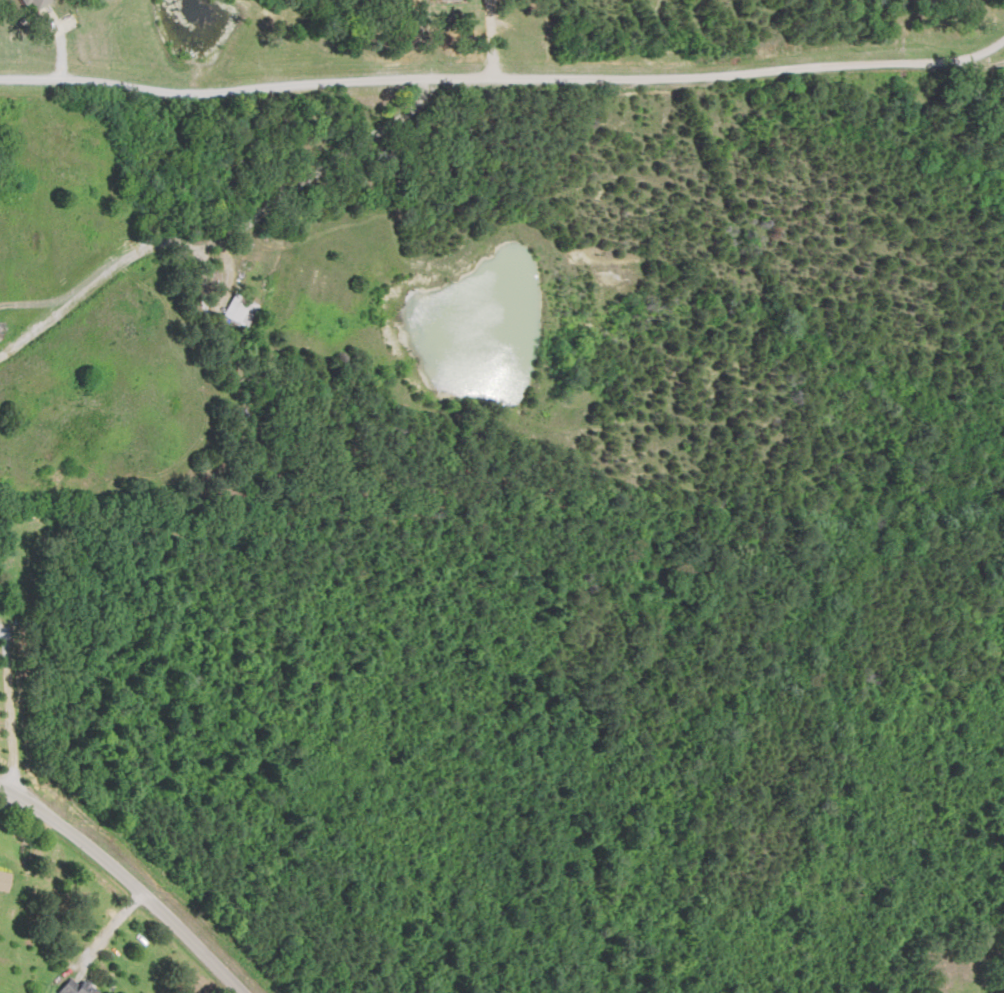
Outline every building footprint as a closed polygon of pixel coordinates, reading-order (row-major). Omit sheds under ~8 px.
[(250,329),(262,305),(237,293),(225,316),(250,329)] [(11,892),(14,873),(0,871),(0,891),(11,892)] [(62,992),(90,992),(75,977),(60,991),(62,992)]
